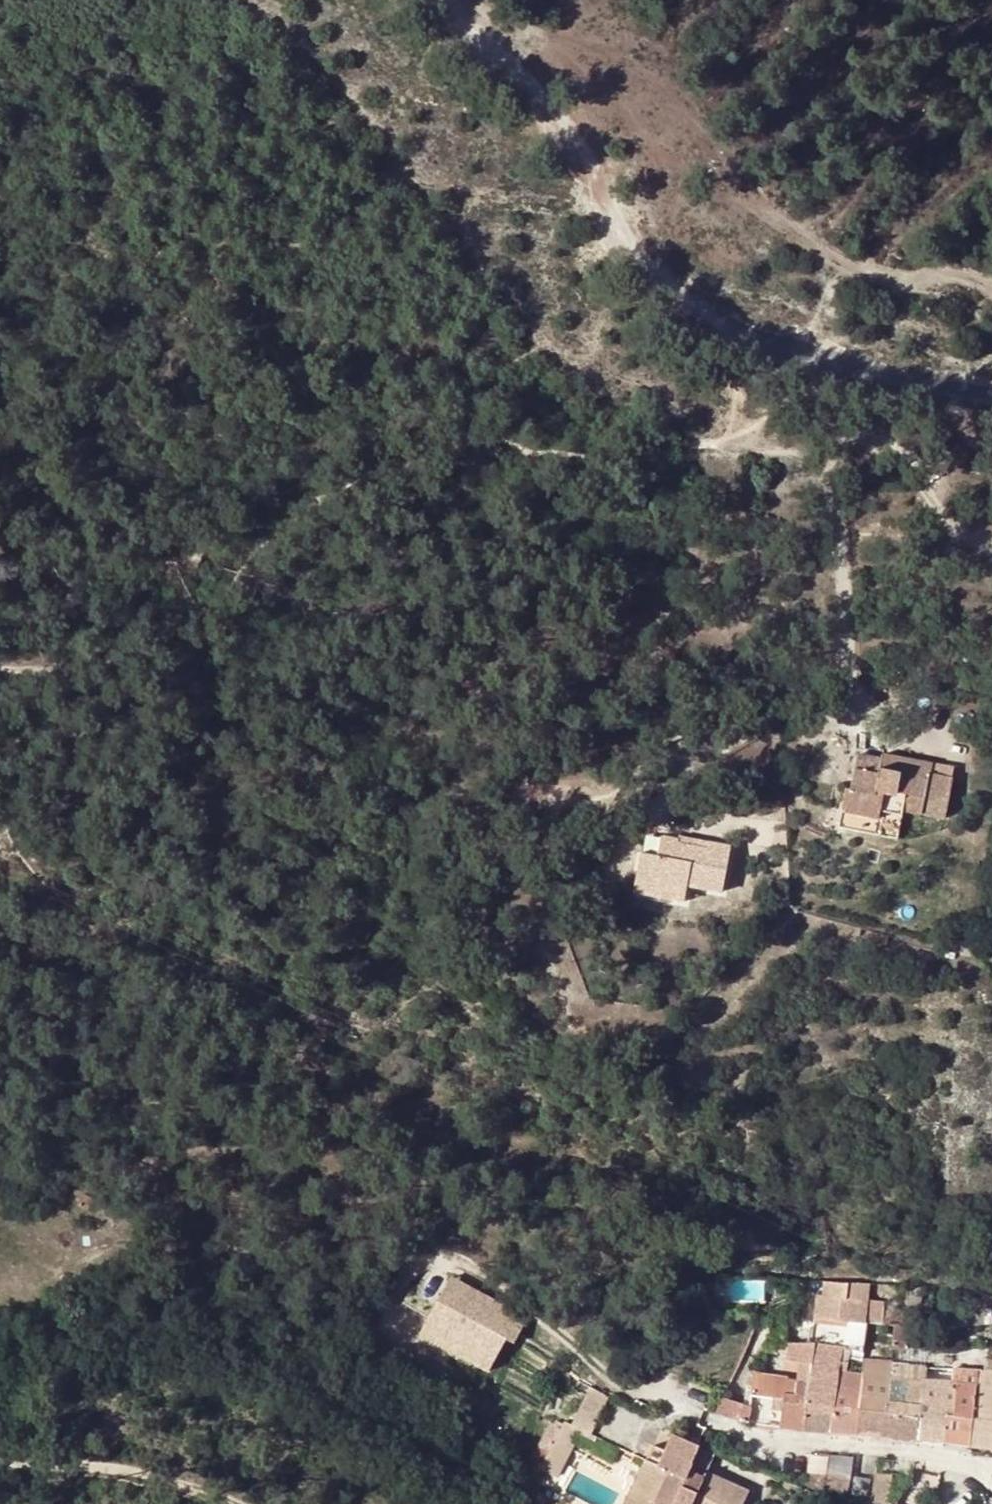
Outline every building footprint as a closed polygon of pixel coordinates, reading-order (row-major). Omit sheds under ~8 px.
[(185,317),(177,325),(184,333),(192,326),(185,317)] [(944,817),(951,777),(930,774),(930,776),(879,768),(881,757),(857,753),(851,788),(845,787),(838,825),(897,836),(902,810),(944,817)] [(932,763),(882,754),(881,757),(879,768),(930,776),(930,774),(932,763)] [(656,855),(641,852),(633,890),(684,899),(687,884),(721,890),(729,846),(706,841),(704,848),(678,842),(679,838),(661,834),(656,855)] [(961,952),(979,957),(981,944),(964,940),(961,952)] [(94,1199),(83,1194),(77,1204),(88,1209),(94,1199)] [(797,1319),(816,1314),(847,1317),(867,1319),(867,1302),(869,1281),(816,1279),(810,1278),(809,1294),(791,1298),(797,1319)] [(867,1302),(867,1319),(894,1323),(912,1325),(914,1311),(884,1308),(885,1303),(867,1302)] [(523,1328),(528,1319),(515,1309),(509,1317),(523,1328)] [(864,1343),(867,1319),(847,1317),(844,1340),(864,1343)] [(914,1338),(916,1325),(912,1325),(894,1323),(893,1336),(914,1338)] [(799,1358),(810,1359),(813,1340),(788,1341),(786,1356),(799,1358)] [(810,1359),(808,1380),(801,1427),(830,1429),(838,1369),(843,1344),(813,1340),(810,1359)] [(863,1357),(861,1372),(855,1431),(879,1433),(882,1410),(886,1410),(889,1376),(890,1362),(891,1359),(863,1357)] [(984,1370),(991,1370),(991,1357),(985,1357),(984,1370)] [(796,1379),(808,1380),(810,1359),(799,1358),(796,1379)] [(975,1383),(977,1369),(953,1367),(951,1381),(975,1383)] [(861,1372),(838,1369),(830,1429),(855,1431),(861,1372)] [(991,1444),(991,1370),(984,1370),(977,1369),(975,1383),(968,1441),(991,1444)] [(779,1425),(801,1427),(808,1380),(796,1379),(794,1391),(786,1390),(787,1378),(787,1377),(757,1372),(754,1392),(782,1396),(779,1425)] [(886,1410),(882,1410),(879,1433),(916,1436),(924,1379),(889,1376),(886,1410)] [(794,1391),(796,1379),(787,1378),(786,1390),(794,1391)] [(951,1381),(924,1379),(916,1436),(944,1439),(951,1381)] [(975,1383),(951,1381),(944,1439),(968,1441),(975,1383)] [(590,1433),(609,1397),(590,1387),(571,1424),(564,1421),(540,1469),(556,1477),(581,1429),(590,1433)] [(743,1400),(721,1395),(714,1410),(739,1416),(743,1400)] [(701,1441),(700,1441),(675,1430),(665,1448),(654,1442),(625,1503),(626,1503),(742,1503),(748,1489),(705,1469),(702,1476),(688,1469),(701,1441)] [(705,1469),(715,1448),(701,1441),(688,1469),(702,1476),(705,1469)] [(806,1469),(805,1483),(823,1486),(825,1474),(806,1469)] [(825,1474),(823,1486),(833,1490),(834,1487),(836,1476),(825,1473),(825,1474)] [(834,1487),(844,1489),(846,1479),(836,1476),(834,1487)]
